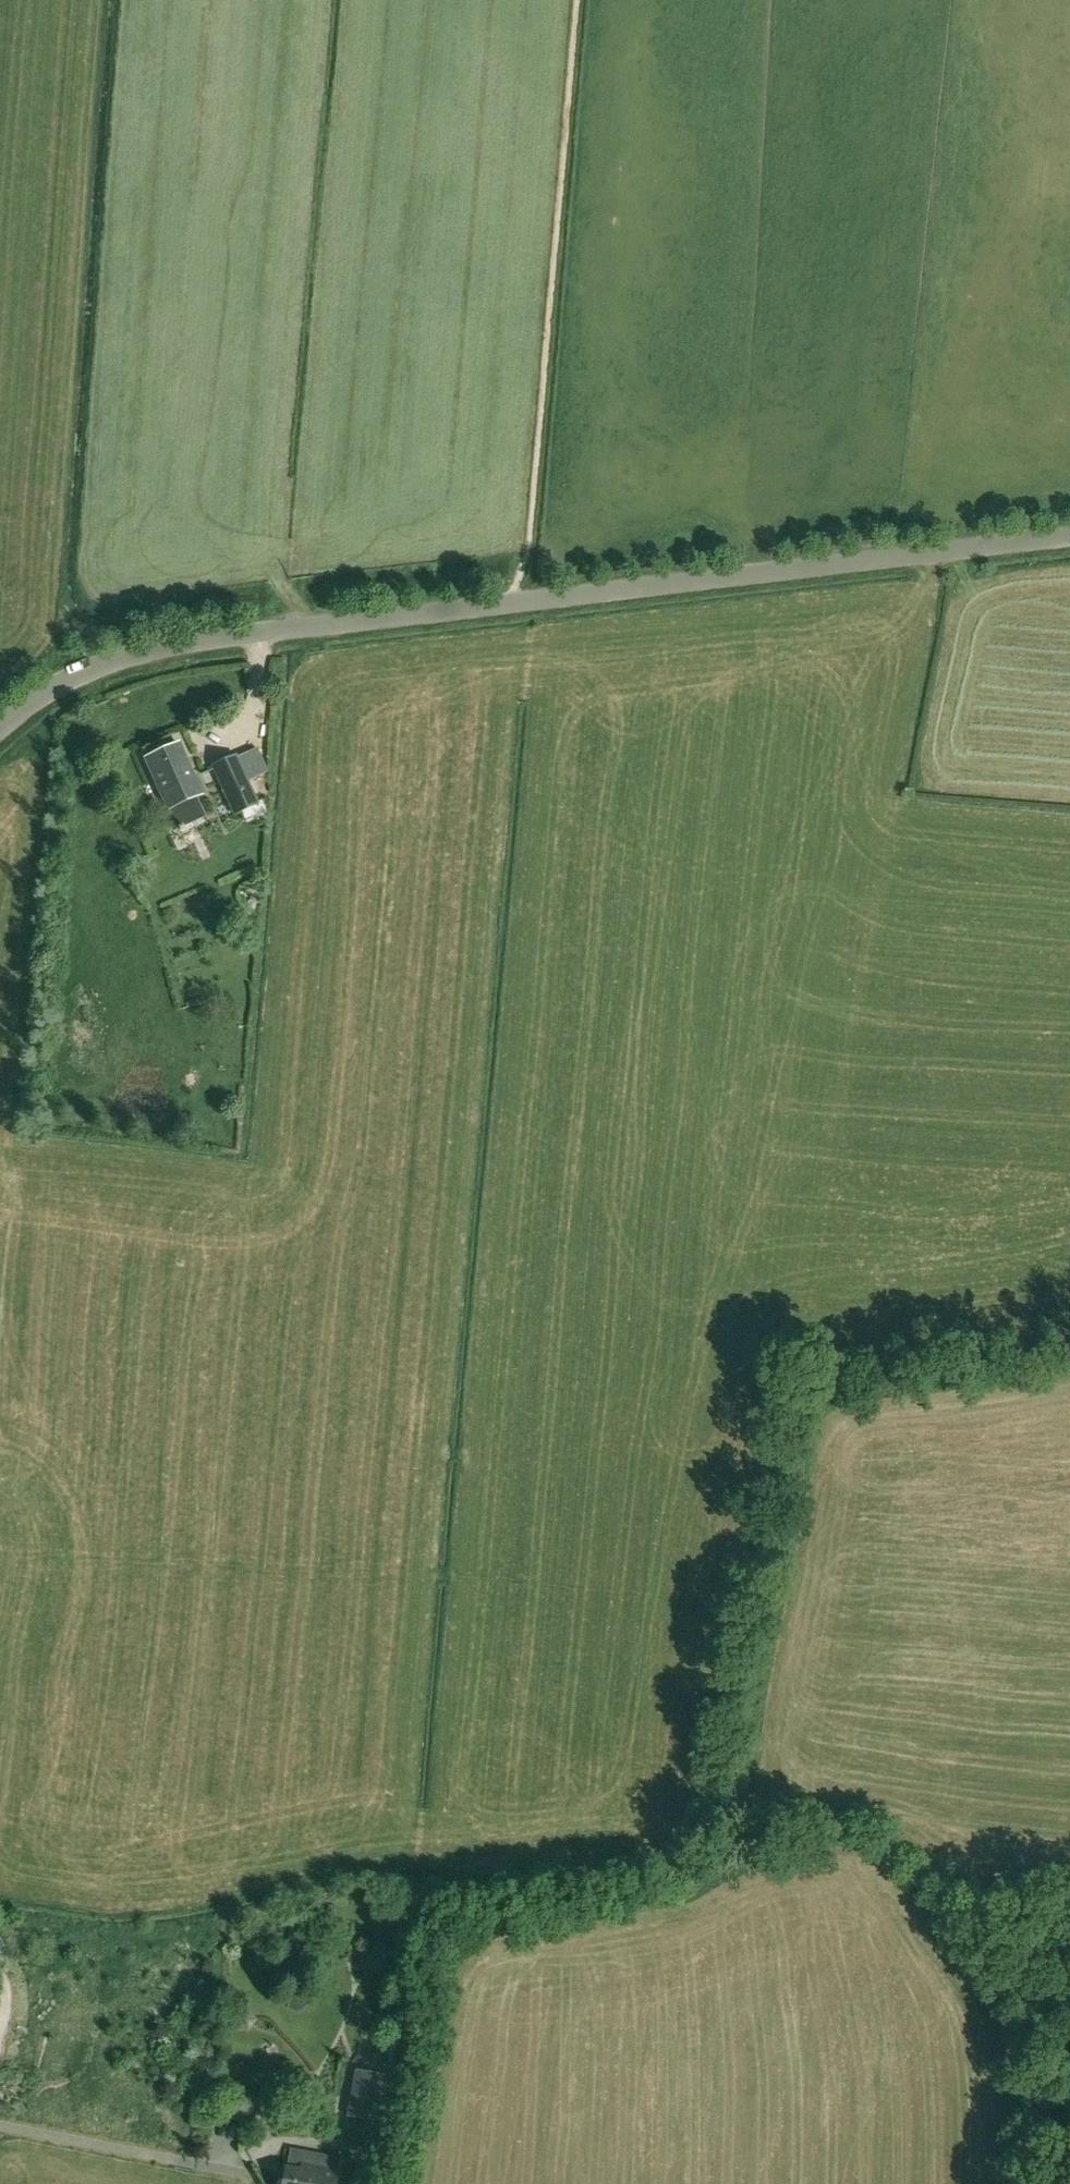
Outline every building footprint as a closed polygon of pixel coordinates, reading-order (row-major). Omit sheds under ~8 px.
[(145,758),(167,807),(162,809),(172,832),(204,818),(194,798),(202,795),(179,743),(145,758)] [(213,766),(235,814),(258,804),(236,756),(213,766)] [(352,2118),(376,2122),(379,2123),(387,2076),(355,2070),(347,2117),(352,2118)] [(338,2171),(301,2164),(302,2160),(289,2157),(287,2169),(284,2168),(282,2183),(336,2183),(338,2171)]
